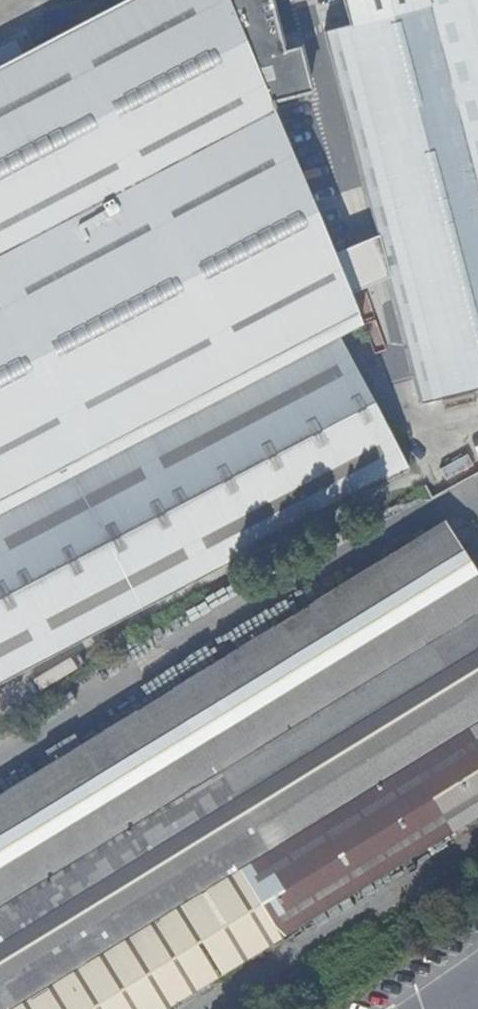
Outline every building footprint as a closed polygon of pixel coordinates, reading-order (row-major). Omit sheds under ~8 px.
[(334,333),(356,322),(223,0),(119,0),(104,8),(0,63),(0,508),(334,333)] [(265,101),(305,92),(293,46),(279,49),(266,0),(223,0),(265,101)] [(348,27),(324,32),(416,402),(477,386),(477,0),(342,0),(348,27)] [(405,469),(334,333),(0,508),(0,680),(405,469)] [(429,499),(477,471),(477,424),(406,442),(423,484),(429,499)] [(320,912),(468,823),(477,817),(477,515),(472,505),(379,560),(165,692),(130,713),(113,724),(0,794),(0,1008),(161,1008),(320,912)]
